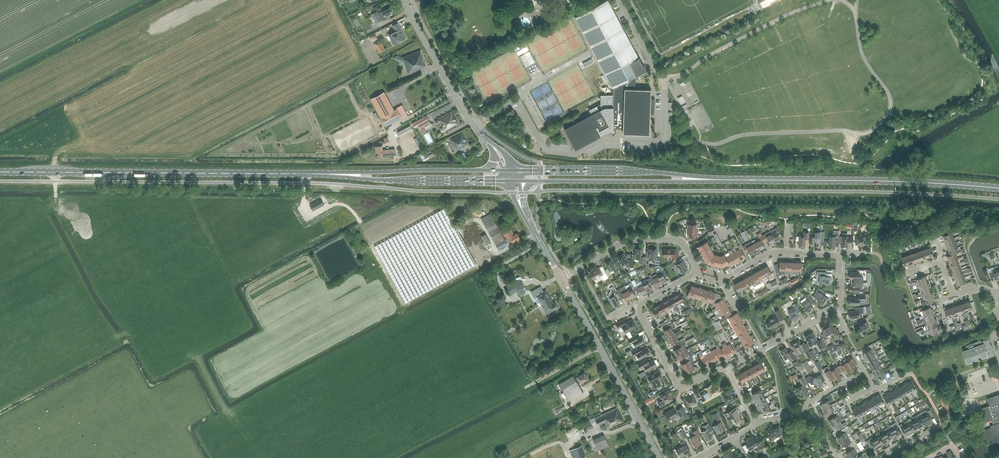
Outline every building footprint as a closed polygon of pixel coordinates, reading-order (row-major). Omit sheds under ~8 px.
[(602,136),(607,133),(611,132),(612,133),(612,134),(616,132),(614,129),(623,129),(623,133),(650,134),(650,115),(655,115),(655,99),(651,99),(651,89),(636,89),(636,76),(636,75),(646,70),(608,0),(607,0),(575,17),(613,88),(613,94),(600,95),(601,107),(598,109),(597,106),(589,110),(592,114),(564,129),(575,150),(602,136)] [(762,10),(781,0),(763,0),(758,3),(762,10)] [(379,13),(380,14),(381,16),(382,19),(385,17),(387,19),(390,18),(389,15),(393,13),(390,7),(382,11),(382,12),(379,13)] [(381,16),(380,14),(379,14),(377,11),(371,14),(376,24),(382,20),(380,17),(381,16)] [(543,20),(544,22),(546,25),(553,21),(551,15),(543,20)] [(393,45),(406,38),(398,23),(392,26),(395,32),(388,35),(393,45)] [(530,51),(531,50),(526,42),(526,41),(525,41),(514,47),(519,57),(520,56),(521,56),(526,65),(534,60),(530,51)] [(381,42),(374,45),(378,52),(384,49),(381,42)] [(421,50),(402,57),(406,69),(407,68),(409,73),(427,66),(421,50)] [(354,83),(350,85),(360,106),(369,101),(365,92),(364,92),(360,83),(355,85),(354,83)] [(371,98),(381,116),(385,125),(402,117),(397,108),(394,109),(385,91),(371,98)] [(446,130),(458,124),(451,111),(435,121),(436,124),(440,121),(443,127),(441,129),(440,130),(441,132),(442,132),(446,130)] [(357,116),(350,117),(339,123),(339,127),(344,130),(345,133),(346,131),(347,133),(350,133),(356,130),(360,129),(364,124),(366,123),(368,126),(370,126),(370,124),(374,121),(377,121),(375,119),(373,120),(372,113),(370,113),(371,118),(367,116),(362,116),(361,117),(359,117),(357,116)] [(423,134),(426,131),(424,128),(430,124),(425,115),(412,123),(414,128),(418,126),(423,134)] [(398,132),(399,135),(412,128),(410,125),(398,132)] [(329,128),(323,131),(328,141),(334,139),(329,128)] [(314,138),(315,141),(321,137),(318,133),(307,138),(309,141),(314,138)] [(468,145),(462,133),(450,139),(452,142),(451,142),(454,147),(453,147),(454,150),(455,150),(456,151),(468,145)] [(376,153),(378,153),(378,154),(378,157),(383,157),(383,155),(395,154),(395,149),(383,150),(382,146),(376,146),(376,153)] [(426,158),(434,154),(433,151),(431,151),(430,149),(423,152),(426,158)] [(313,211),(324,205),(321,199),(310,205),(313,211)] [(446,208),(374,247),(405,304),(476,265),(446,208)] [(491,214),(481,219),(498,250),(508,244),(491,214)] [(714,229),(709,220),(706,222),(709,228),(707,229),(709,232),(711,231),(714,229)] [(697,224),(687,224),(687,231),(689,231),(689,237),(698,237),(698,230),(697,230),(697,224)] [(770,231),(775,241),(780,239),(778,234),(780,233),(777,227),(770,231)] [(508,242),(510,244),(513,243),(520,239),(517,233),(514,234),(511,229),(504,233),(508,242)] [(829,236),(829,246),(835,246),(835,240),(839,240),(839,236),(839,233),(839,231),(833,230),(833,233),(833,236),(829,236)] [(771,244),(775,241),(770,231),(762,235),(766,241),(768,240),(771,244)] [(824,232),(816,231),(815,237),(812,237),(812,246),(821,246),(821,241),(824,241),(824,232)] [(809,239),(809,232),(804,232),(803,236),(799,236),(799,246),(805,246),(805,239),(809,239)] [(491,242),(486,233),(481,236),(486,245),(491,242)] [(716,233),(714,234),(721,247),(723,245),(716,233)] [(839,236),(839,240),(839,243),(841,243),(841,244),(841,246),(848,247),(848,244),(853,244),(853,237),(848,237),(848,236),(847,236),(847,233),(842,233),(842,236),(841,236),(839,236)] [(763,243),(766,241),(762,235),(758,238),(759,241),(756,242),(760,250),(765,247),(763,243)] [(866,245),(866,236),(856,236),(856,245),(866,245)] [(946,246),(956,242),(954,238),(946,241),(947,243),(945,243),(946,246)] [(703,256),(712,251),(707,241),(698,246),(703,256)] [(760,250),(756,242),(754,243),(752,241),(750,242),(756,252),(760,250)] [(750,242),(749,243),(745,245),(743,246),(746,252),(748,251),(751,255),(756,252),(750,242)] [(737,251),(742,260),(746,258),(741,249),(742,248),(740,245),(738,246),(740,249),(737,251)] [(742,260),(737,251),(735,247),(733,248),(735,252),(732,254),(737,263),(742,260)] [(926,249),(929,257),(931,256),(932,257),(934,256),(931,247),(926,249)] [(947,256),(959,252),(957,247),(949,250),(950,253),(949,253),(950,255),(947,256)] [(639,259),(639,263),(646,263),(646,256),(643,256),(643,252),(643,249),(635,248),(635,258),(639,259)] [(649,249),(649,259),(654,259),(654,264),(660,264),(660,258),(657,258),(657,249),(649,249)] [(673,259),(679,255),(676,249),(664,249),(664,256),(671,257),(673,259)] [(737,263),(732,254),(730,250),(728,251),(730,255),(726,257),(729,263),(731,266),(737,263)] [(922,261),(924,260),(921,250),(916,252),(919,261),(922,260),(922,261)] [(715,265),(717,255),(714,254),(712,251),(703,256),(707,263),(715,265)] [(950,261),(958,258),(956,253),(959,252),(947,256),(948,259),(949,258),(950,261)] [(631,267),(633,266),(634,266),(632,259),(629,259),(629,260),(629,261),(628,261),(624,253),(617,257),(622,265),(625,263),(627,267),(631,266),(631,267)] [(729,263),(726,257),(724,254),(721,256),(717,255),(715,265),(722,267),(729,263)] [(913,264),(915,263),(911,254),(907,256),(910,264),(912,263),(913,264)] [(950,266),(960,263),(958,258),(950,261),(951,263),(950,264),(950,266)] [(610,271),(615,268),(611,260),(605,263),(610,271)] [(681,273),(688,270),(683,261),(678,263),(677,260),(670,264),(672,267),(676,265),(681,273)] [(785,274),(785,262),(779,262),(779,263),(774,265),(776,272),(776,273),(779,273),(785,274)] [(767,266),(763,268),(768,279),(770,278),(769,275),(772,273),(769,268),(767,266)] [(998,278),(998,274),(996,266),(994,267),(995,270),(989,272),(992,281),(995,279),(996,281),(998,280),(998,279),(998,278)] [(602,273),(599,267),(593,270),(593,271),(590,272),(594,279),(600,276),(603,280),(609,277),(605,271),(602,273)] [(954,276),(963,272),(961,267),(953,270),(954,273),(953,273),(954,276)] [(764,281),(768,279),(763,268),(758,271),(762,279),(764,281)] [(668,276),(666,272),(664,270),(662,271),(663,273),(658,276),(662,284),(667,281),(665,277),(668,276)] [(764,281),(762,279),(758,271),(753,274),(759,284),(760,283),(764,281)] [(831,284),(832,277),(825,276),(823,275),(824,272),(817,272),(817,276),(820,276),(820,282),(825,282),(825,284),(831,284)] [(861,282),(863,282),(863,278),(862,276),(860,276),(860,272),(850,272),(850,279),(851,279),(851,282),(853,282),(861,282)] [(757,285),(759,284),(753,274),(748,276),(753,284),(754,287),(757,285)] [(657,286),(662,284),(658,276),(653,279),(652,277),(649,278),(653,284),(655,283),(657,286)] [(750,285),(753,284),(748,276),(744,279),(749,289),(751,288),(750,285)] [(916,285),(927,281),(926,278),(927,278),(926,276),(917,279),(918,282),(915,283),(916,284),(916,285)] [(965,277),(957,280),(957,283),(956,283),(957,285),(967,282),(965,277)] [(650,286),(653,284),(649,278),(647,280),(646,279),(642,282),(643,284),(647,292),(652,289),(650,286)] [(783,279),(779,280),(781,284),(779,285),(780,288),(789,284),(788,281),(787,281),(786,278),(783,280),(783,279)] [(520,279),(507,286),(511,294),(524,287),(520,279)] [(748,290),(749,289),(744,279),(739,282),(743,289),(746,288),(748,290)] [(637,290),(638,292),(640,291),(642,295),(647,292),(643,284),(638,287),(634,280),(632,281),(632,283),(634,286),(637,290)] [(634,286),(632,283),(632,281),(629,283),(630,286),(626,289),(631,298),(636,295),(634,292),(637,290),(634,286)] [(741,291),(743,289),(739,282),(734,284),(738,292),(740,294),(741,294),(741,291)] [(861,282),(853,282),(851,282),(851,285),(849,285),(849,291),(859,291),(859,287),(862,287),(863,286),(863,282),(861,282)] [(919,295),(922,294),(930,291),(929,288),(931,288),(930,285),(920,289),(921,291),(918,292),(919,295)] [(534,298),(538,304),(540,302),(550,297),(546,290),(543,291),(541,287),(531,292),(534,297),(536,295),(537,296),(534,298)] [(703,299),(706,289),(701,288),(702,287),(700,287),(700,288),(696,287),(693,297),(703,299)] [(813,296),(815,297),(820,300),(819,301),(824,304),(828,298),(823,295),(823,294),(822,293),(823,290),(818,287),(816,290),(817,291),(813,296)] [(755,297),(768,292),(767,288),(754,293),(755,297)] [(614,307),(619,304),(615,296),(617,294),(614,289),(611,290),(612,292),(611,293),(611,295),(611,296),(612,297),(610,298),(614,307)] [(626,301),(631,298),(626,289),(618,293),(621,299),(624,297),(626,301)] [(712,302),(715,293),(715,292),(711,291),(712,290),(710,289),(710,291),(706,289),(703,299),(712,302)] [(676,296),(679,303),(682,301),(685,304),(688,302),(684,295),(682,296),(680,293),(676,296)] [(713,303),(722,298),(720,294),(715,293),(712,302),(713,302),(713,303)] [(865,301),(865,294),(858,294),(858,297),(849,297),(849,305),(860,305),(860,300),(865,301)] [(808,313),(814,309),(810,304),(811,304),(809,302),(812,300),(808,295),(805,297),(807,299),(802,303),(805,307),(804,308),(808,313)] [(923,307),(928,305),(932,304),(931,302),(934,300),(933,298),(934,297),(933,295),(924,298),(925,301),(922,302),(923,307)] [(677,304),(679,303),(676,296),(671,298),(675,305),(677,310),(679,309),(677,304)] [(550,297),(540,302),(544,310),(546,309),(548,313),(558,307),(555,302),(553,303),(550,297)] [(677,310),(675,305),(671,298),(666,301),(670,308),(672,307),(675,311),(677,310)] [(717,308),(726,303),(723,298),(723,299),(722,298),(713,303),(710,305),(711,307),(715,305),(716,308),(717,308)] [(665,311),(670,308),(666,301),(661,304),(665,311)] [(965,302),(968,311),(971,310),(972,313),(977,312),(973,301),(971,302),(970,301),(967,302),(967,301),(965,302)] [(969,314),(968,311),(965,302),(963,303),(963,304),(960,304),(964,316),(969,314)] [(719,313),(729,308),(726,303),(717,308),(716,308),(713,310),(714,312),(717,310),(719,313)] [(793,321),(799,318),(796,313),(797,312),(796,310),(799,309),(796,303),(793,305),(794,307),(788,311),(791,315),(790,316),(793,321)] [(667,314),(665,311),(661,304),(657,306),(661,313),(662,317),(667,314)] [(964,316),(960,304),(958,305),(957,304),(955,305),(959,315),(961,314),(962,316),(964,316)] [(924,315),(934,311),(933,309),(932,310),(931,307),(929,308),(928,305),(923,307),(919,308),(920,311),(923,310),(924,315)] [(658,315),(661,313),(657,306),(652,309),(656,316),(657,318),(659,317),(658,315)] [(859,313),(864,313),(863,307),(857,308),(858,310),(849,312),(850,320),(855,319),(854,318),(860,317),(859,313)] [(719,313),(716,315),(717,316),(720,315),(722,319),(732,314),(729,308),(719,313)] [(955,318),(951,308),(948,309),(948,308),(945,309),(949,318),(952,317),(952,319),(955,318)] [(780,320),(784,318),(779,309),(775,312),(777,315),(776,316),(775,316),(769,319),(770,321),(766,323),(770,328),(773,326),(774,328),(778,326),(777,325),(780,324),(778,321),(780,320)] [(923,320),(924,320),(934,317),(933,314),(935,314),(934,311),(924,315),(925,317),(923,318),(923,320)] [(731,323),(743,316),(742,314),(739,316),(737,313),(728,318),(731,323)] [(734,328),(743,323),(741,320),(744,318),(743,316),(731,323),(734,328)] [(926,325),(937,321),(936,319),(935,319),(934,317),(924,320),(926,325)] [(869,327),(864,318),(858,322),(860,325),(854,328),(858,334),(869,327)] [(626,333),(636,327),(632,320),(625,323),(623,320),(616,324),(619,328),(623,326),(626,333)] [(927,330),(929,329),(938,326),(937,324),(938,323),(937,321),(926,325),(925,325),(927,330)] [(666,335),(674,331),(672,329),(675,327),(673,322),(665,326),(666,329),(664,331),(666,335)] [(737,333),(749,326),(747,324),(745,326),(743,323),(734,328),(737,333)] [(826,325),(831,334),(833,332),(835,335),(836,334),(837,335),(840,334),(836,327),(833,328),(830,323),(826,325)] [(828,335),(831,334),(826,325),(821,327),(824,333),(822,335),(825,340),(829,338),(828,335)] [(740,338),(748,333),(747,330),(750,328),(749,326),(737,333),(740,338)] [(938,326),(929,329),(931,334),(933,333),(934,336),(938,334),(938,332),(941,331),(940,328),(939,329),(938,326)] [(669,340),(676,336),(681,333),(680,330),(675,333),(674,331),(666,335),(669,340)] [(820,349),(826,346),(822,339),(818,341),(813,332),(805,336),(810,346),(816,342),(820,349)] [(742,343),(754,336),(753,334),(750,336),(748,333),(740,338),(742,343)] [(636,347),(645,342),(641,335),(637,338),(635,335),(628,339),(631,344),(633,342),(636,347)] [(676,346),(678,345),(684,342),(685,341),(684,338),(680,340),(679,341),(676,336),(669,340),(672,345),(674,344),(676,346)] [(754,336),(742,343),(745,348),(754,343),(752,340),(755,338),(754,336)] [(981,341),(981,340),(966,346),(967,350),(963,351),(968,363),(987,356),(987,358),(995,356),(989,339),(981,341)] [(795,352),(797,355),(800,353),(798,350),(799,349),(801,353),(803,352),(808,349),(805,344),(804,342),(801,343),(799,340),(791,344),(795,352)] [(676,355),(686,349),(685,347),(686,345),(684,342),(678,345),(679,347),(673,351),(676,355)] [(724,343),(730,355),(735,352),(730,344),(727,345),(726,342),(724,343)] [(725,358),(730,355),(724,343),(722,345),(723,347),(721,349),(720,349),(724,356),(725,358)] [(720,349),(721,349),(719,347),(718,344),(715,345),(717,348),(714,350),(719,358),(724,356),(720,349)] [(864,358),(876,351),(875,349),(872,344),(866,347),(867,350),(863,353),(864,356),(863,356),(864,358)] [(640,359),(650,354),(646,347),(641,350),(640,348),(632,352),(630,353),(632,356),(634,355),(634,356),(638,354),(640,359)] [(786,347),(780,350),(785,359),(787,362),(790,361),(792,359),(795,358),(792,352),(791,350),(788,352),(786,347)] [(719,358),(714,350),(711,351),(709,348),(707,350),(714,361),(719,358)] [(688,357),(692,355),(690,352),(690,351),(687,351),(686,349),(676,355),(678,360),(685,356),(686,359),(688,357)] [(709,364),(714,361),(707,350),(706,351),(707,354),(704,355),(709,364)] [(868,362),(879,356),(878,354),(876,351),(864,358),(866,360),(867,359),(868,362)] [(684,369),(692,364),(691,363),(692,362),(694,361),(692,359),(693,358),(692,355),(688,357),(686,359),(687,361),(681,364),(684,369)] [(869,367),(878,362),(881,360),(879,356),(868,362),(869,364),(868,365),(869,367)] [(844,360),(846,362),(851,371),(856,368),(854,365),(857,364),(853,357),(850,359),(849,357),(844,360)] [(647,371),(657,366),(653,359),(646,363),(644,360),(638,364),(640,367),(644,365),(647,371)] [(851,371),(846,362),(844,360),(839,362),(840,364),(838,366),(841,371),(844,370),(846,373),(851,371)] [(755,363),(762,375),(764,374),(762,371),(765,370),(760,362),(758,363),(757,362),(755,363)] [(873,371),(884,365),(883,363),(880,364),(878,362),(869,367),(871,369),(872,368),(873,371)] [(760,376),(762,375),(755,363),(753,365),(754,366),(751,367),(756,375),(758,373),(760,376)] [(692,364),(684,369),(686,374),(692,370),(694,373),(696,371),(699,370),(697,367),(694,366),(694,367),(692,364)] [(874,376),(883,371),(882,368),(885,367),(884,365),(873,371),(874,373),(873,374),(874,376)] [(838,373),(841,371),(838,366),(835,367),(835,368),(831,371),(834,377),(835,379),(840,376),(838,373)] [(753,376),(756,375),(751,367),(749,368),(748,367),(746,368),(753,380),(755,379),(753,376)] [(751,381),(753,380),(746,368),(744,370),(745,371),(743,372),(747,380),(749,378),(751,381)] [(831,371),(830,369),(825,372),(829,380),(834,377),(831,371)] [(658,379),(662,377),(659,370),(648,377),(651,383),(652,382),(655,388),(661,384),(658,379)] [(988,372),(990,378),(994,376),(998,379),(998,372),(994,370),(988,372)] [(883,371),(874,376),(876,378),(877,377),(878,380),(883,377),(884,378),(890,375),(888,372),(885,373),(883,371)] [(581,383),(588,379),(584,372),(577,377),(575,378),(573,375),(559,384),(558,382),(553,385),(557,393),(562,390),(565,394),(569,401),(583,393),(579,385),(579,384),(580,383),(581,383)] [(744,381),(747,380),(743,372),(740,373),(740,372),(737,373),(742,382),(744,385),(746,384),(744,381)] [(823,381),(825,380),(822,374),(816,377),(810,376),(805,378),(807,382),(812,383),(813,384),(815,388),(818,386),(818,385),(822,386),(823,381)] [(801,397),(809,393),(804,385),(807,383),(803,376),(799,379),(802,385),(796,389),(801,397)] [(905,383),(910,392),(915,389),(910,381),(908,383),(907,382),(905,383)] [(726,402),(732,398),(729,392),(726,394),(722,387),(721,388),(718,383),(712,386),(711,384),(705,388),(706,389),(700,393),(703,398),(701,399),(703,402),(721,393),(723,395),(726,402)] [(906,394),(910,392),(905,383),(903,384),(904,385),(901,386),(906,394)] [(901,396),(906,394),(901,386),(899,388),(898,387),(896,388),(901,396)] [(897,399),(901,396),(896,388),(895,389),(895,390),(893,391),(897,399)] [(754,399),(763,394),(760,389),(752,394),(754,397),(753,397),(754,399)] [(664,394),(660,396),(659,396),(661,399),(657,401),(660,406),(664,404),(672,399),(669,394),(672,393),(670,390),(663,393),(664,394)] [(893,401),(897,399),(893,391),(890,393),(889,392),(888,393),(893,401)] [(888,404),(893,401),(888,393),(886,394),(886,395),(884,396),(888,404)] [(763,394),(754,399),(755,401),(756,400),(757,403),(765,398),(768,397),(767,395),(764,396),(763,394)] [(874,396),(879,405),(882,403),(882,404),(884,403),(879,394),(876,396),(876,395),(874,396)] [(981,408),(986,422),(992,420),(993,425),(990,426),(991,428),(983,430),(986,439),(987,439),(988,441),(992,440),(993,443),(998,441),(998,394),(987,398),(989,405),(981,408)] [(689,407),(697,402),(693,395),(685,399),(689,407)] [(823,410),(831,405),(829,402),(833,400),(830,395),(825,398),(826,401),(820,405),(823,410)] [(652,396),(645,400),(647,404),(654,400),(652,396)] [(874,407),(879,405),(874,396),(872,397),(873,398),(870,399),(874,407)] [(759,408),(768,403),(765,398),(757,403),(759,405),(758,406),(759,408)] [(870,410),(874,407),(870,399),(867,401),(867,400),(865,401),(870,410)] [(866,412),(870,410),(865,401),(863,402),(864,403),(861,404),(866,412)] [(768,403),(759,408),(760,410),(761,409),(762,412),(772,406),(771,404),(769,405),(768,403)] [(831,405),(823,410),(825,415),(832,411),(834,414),(839,411),(836,406),(834,403),(831,405)] [(861,415),(866,412),(861,404),(859,406),(858,405),(856,406),(861,415)] [(681,419),(688,415),(683,406),(676,410),(677,412),(676,412),(674,408),(665,413),(669,421),(679,415),(681,419)] [(857,417),(861,415),(856,406),(854,407),(855,408),(852,409),(857,417)] [(591,423),(592,423),(596,421),(598,425),(604,422),(606,426),(607,426),(608,429),(624,421),(617,407),(589,420),(590,421),(591,423)] [(742,420),(742,419),(742,418),(741,417),(742,417),(740,414),(739,415),(738,413),(739,412),(736,407),(726,413),(727,415),(726,416),(728,420),(732,418),(735,423),(735,424),(736,424),(736,423),(737,424),(742,421),(742,420)] [(923,415),(929,424),(930,423),(930,422),(932,420),(930,417),(933,415),(930,409),(927,411),(927,409),(922,412),(923,415)] [(831,425),(839,421),(843,419),(841,415),(839,411),(834,414),(835,417),(829,420),(831,425)] [(929,424),(923,415),(922,412),(917,415),(919,418),(923,426),(926,424),(927,425),(929,424)] [(921,427),(923,426),(919,418),(915,420),(920,429),(921,428),(921,427)] [(920,429),(915,420),(912,421),(911,419),(909,420),(910,423),(915,431),(917,429),(918,430),(920,429)] [(915,431),(910,423),(909,420),(906,421),(908,424),(906,425),(911,434),(913,433),(912,432),(915,431)] [(842,430),(847,427),(848,426),(845,422),(841,424),(839,421),(831,425),(834,430),(840,427),(842,430)] [(718,434),(724,430),(722,426),(723,425),(721,422),(713,426),(718,434)] [(707,440),(713,437),(710,431),(712,430),(709,423),(703,426),(705,429),(702,431),(707,440)] [(911,434),(906,425),(903,427),(902,424),(899,425),(901,428),(906,437),(911,434)] [(771,439),(771,440),(772,440),(772,439),(779,436),(780,437),(784,434),(779,426),(775,428),(773,429),(772,428),(766,431),(767,432),(766,433),(768,436),(770,439),(771,439)] [(892,428),(897,438),(899,437),(898,436),(901,434),(897,426),(892,428)] [(839,442),(848,436),(851,434),(847,427),(842,430),(841,430),(843,433),(836,436),(837,439),(838,438),(839,440),(838,441),(839,442)] [(897,438),(892,428),(890,430),(888,427),(886,428),(888,431),(892,439),(895,438),(895,439),(897,438)] [(892,439),(888,431),(886,428),(884,429),(886,432),(883,433),(888,443),(890,442),(889,441),(892,439)] [(695,447),(702,443),(698,437),(701,436),(697,430),(693,432),(694,435),(690,437),(695,447)] [(888,443),(883,433),(881,435),(879,432),(877,433),(879,436),(883,444),(886,443),(886,444),(888,443)] [(883,444),(879,436),(877,433),(875,434),(877,437),(874,438),(879,448),(881,446),(883,444)] [(593,439),(598,450),(609,446),(604,435),(593,439)] [(850,446),(856,442),(852,435),(849,437),(848,436),(839,442),(839,443),(840,442),(841,444),(842,447),(848,443),(850,446)] [(755,438),(754,437),(745,442),(746,443),(746,444),(746,445),(747,445),(749,449),(754,447),(755,448),(758,450),(765,446),(759,436),(755,438)] [(879,448),(874,438),(873,436),(869,439),(869,440),(866,441),(870,448),(873,447),(874,449),(877,448),(877,449),(879,448)] [(687,453),(690,451),(684,441),(681,442),(683,446),(676,449),(681,457),(687,454),(687,453)] [(848,457),(857,452),(860,450),(856,442),(850,446),(852,449),(845,452),(846,454),(847,454),(848,456),(847,456),(848,457)] [(586,455),(582,445),(569,451),(573,457),(580,457),(586,455)] [(820,452),(823,457),(824,456),(825,457),(830,457),(829,457),(827,454),(828,454),(825,449),(820,452)] [(736,453),(733,455),(730,450),(724,453),(726,457),(738,457),(736,453)]
